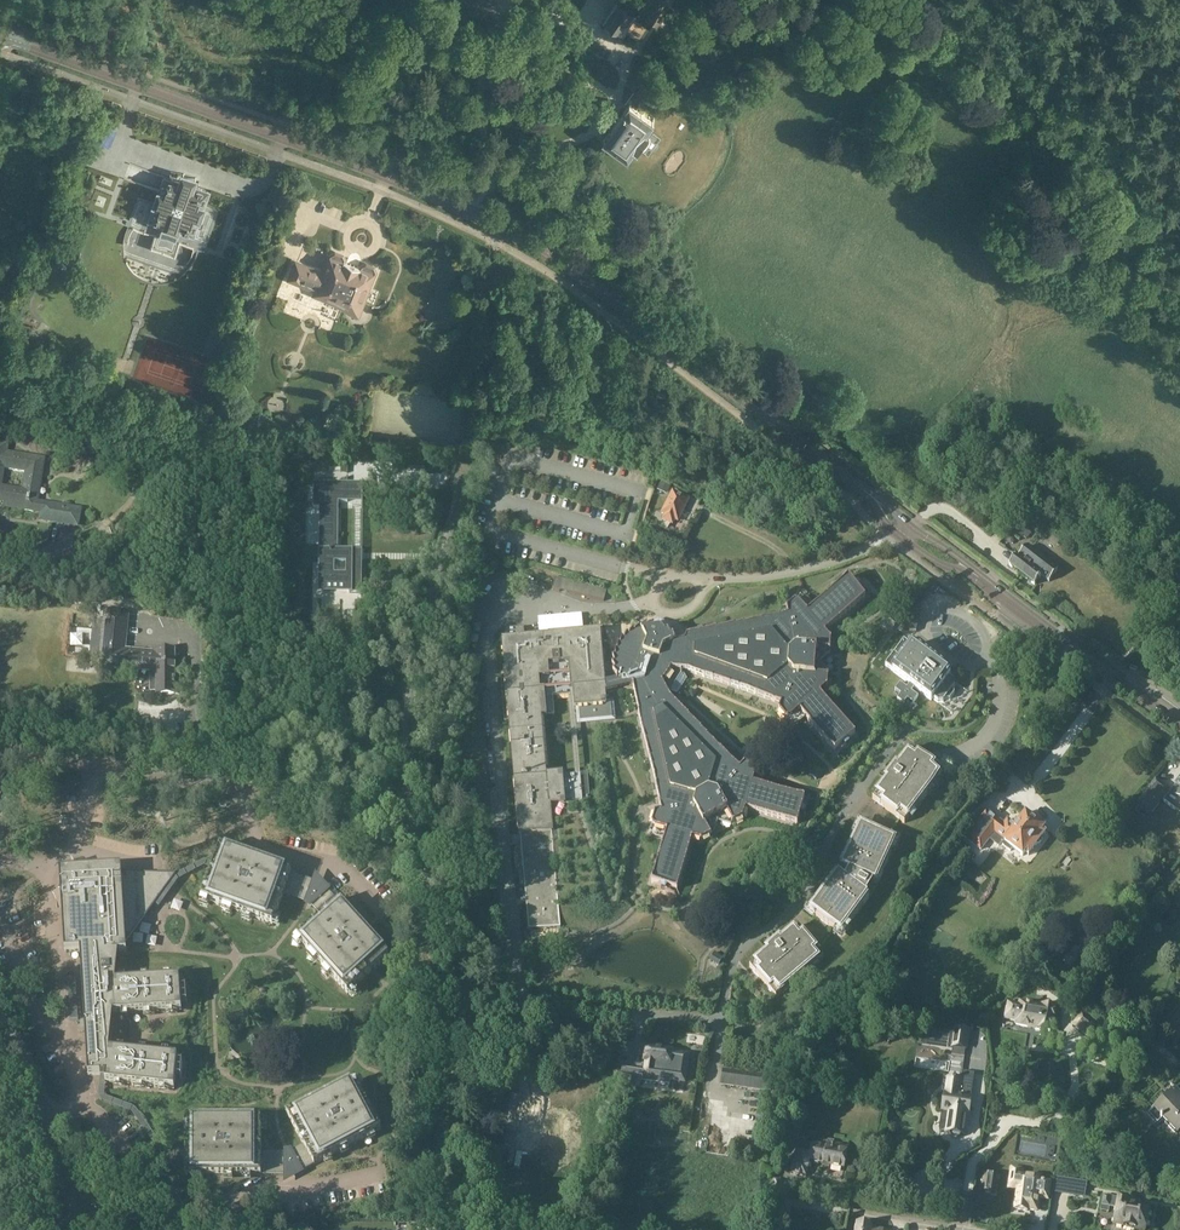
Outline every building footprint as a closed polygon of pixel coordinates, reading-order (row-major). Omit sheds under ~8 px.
[(640,37),(656,14),(655,13),(664,0),(651,0),(646,7),(636,0),(616,0),(605,16),(621,27),(623,25),(640,37)] [(745,67),(737,72),(742,81),(751,77),(745,67)] [(646,107),(645,104),(641,101),(637,107),(631,103),(632,100),(628,98),(624,104),(627,106),(604,138),(628,155),(635,145),(637,147),(648,130),(647,129),(654,119),(643,111),(646,107)] [(219,211),(205,206),(204,205),(209,190),(194,185),(180,180),(165,175),(159,190),(158,189),(154,203),(137,197),(129,223),(128,225),(156,234),(152,247),(175,255),(180,242),(205,251),(205,249),(219,211)] [(377,272),(375,266),(366,263),(360,265),(359,269),(352,266),(345,263),(346,260),(344,254),(335,250),(329,253),(322,271),(295,260),(286,281),(313,292),(311,297),(359,316),(377,272)] [(28,254),(23,263),(31,268),(36,258),(28,254)] [(36,270),(31,268),(23,263),(19,271),(32,278),(33,275),(36,270)] [(38,345),(44,336),(32,328),(27,337),(38,345)] [(505,441),(508,432),(505,431),(505,430),(501,429),(498,439),(505,441)] [(3,504),(2,508),(39,514),(38,522),(62,526),(78,528),(82,508),(38,501),(40,485),(44,458),(8,452),(9,443),(0,442),(0,504),(3,504)] [(425,460),(405,460),(405,468),(425,468),(425,460)] [(661,481),(657,490),(667,495),(671,486),(661,481)] [(347,502),(348,483),(314,482),(314,508),(320,508),(319,585),(349,585),(349,593),(362,593),(362,561),(353,561),(353,550),(338,550),(339,502),(347,502)] [(689,499),(672,491),(661,512),(665,514),(662,518),(672,523),(674,519),(678,521),(689,499)] [(1021,538),(1023,536),(1028,530),(1029,529),(1024,524),(1016,533),(1021,538)] [(1034,585),(1041,576),(1049,583),(1058,570),(1027,546),(1017,558),(1015,556),(1009,565),(1034,585)] [(553,588),(604,601),(607,589),(555,576),(553,588)] [(779,618),(761,622),(744,625),(735,627),(717,631),(717,630),(708,632),(687,636),(684,642),(680,643),(675,644),(672,638),(670,639),(667,634),(667,629),(657,625),(654,629),(648,631),(647,629),(641,632),(640,630),(635,634),(633,632),(629,637),(627,636),(624,641),(622,640),(620,646),(618,646),(617,652),(615,652),(615,658),(613,659),(614,665),(612,666),(615,671),(613,672),(617,678),(617,683),(604,686),(599,633),(589,633),(550,637),(550,638),(525,640),(524,628),(506,629),(502,641),(505,669),(515,781),(520,837),(511,837),(512,846),(521,845),(523,871),(518,871),(519,885),(524,885),(529,929),(528,929),(528,930),(560,927),(557,895),(551,830),(551,829),(548,803),(564,802),(580,800),(582,800),(590,799),(587,773),(582,773),(577,774),(551,776),(544,700),(546,698),(569,696),(573,696),(574,709),(579,709),(580,722),(612,719),(611,705),(605,705),(604,693),(632,686),(638,713),(637,713),(642,733),(644,742),(645,742),(649,760),(651,769),(655,786),(659,802),(659,804),(661,813),(654,814),(651,825),(654,829),(666,832),(651,883),(660,886),(661,890),(674,894),(676,898),(680,896),(677,891),(692,838),(702,841),(712,835),(712,834),(711,835),(705,823),(715,818),(718,822),(718,821),(716,817),(726,812),(733,823),(732,823),(732,824),(743,818),(746,809),(797,824),(800,815),(804,814),(808,802),(812,799),(810,796),(805,798),(754,783),(757,772),(756,767),(745,764),(743,766),(740,769),(734,762),(721,749),(720,749),(708,737),(709,737),(702,730),(689,717),(690,717),(683,710),(684,710),(671,697),(668,692),(671,690),(677,691),(685,678),(682,673),(683,670),(689,670),(705,676),(714,679),(731,685),(740,688),(756,694),(774,701),(773,701),(782,704),(779,711),(787,719),(792,718),(801,711),(835,752),(835,757),(839,757),(839,753),(850,744),(848,740),(855,734),(820,693),(827,687),(828,675),(827,675),(827,676),(814,675),(815,663),(820,663),(820,662),(815,662),(816,650),(829,651),(829,652),(830,652),(831,640),(825,632),(865,597),(871,598),(871,593),(866,593),(858,583),(854,584),(848,577),(818,603),(807,612),(800,603),(795,602),(786,609),(787,616),(779,618)] [(99,667),(150,672),(157,672),(157,692),(157,696),(175,695),(181,695),(181,682),(180,682),(180,673),(175,673),(176,650),(152,649),(152,651),(136,649),(127,648),(130,612),(105,610),(104,620),(100,656),(99,667)] [(911,645),(904,640),(885,664),(890,668),(892,670),(909,683),(906,688),(900,683),(895,690),(901,694),(897,699),(904,704),(907,699),(913,703),(918,697),(912,693),(915,688),(931,700),(933,698),(938,702),(943,702),(946,698),(947,699),(950,699),(954,693),(954,690),(953,688),(956,684),(954,680),(949,676),(950,674),(935,663),(911,645)] [(943,774),(910,749),(872,799),(905,823),(943,774)] [(1169,793),(1179,801),(1179,779),(1169,793)] [(1142,800),(1142,799),(1135,809),(1141,814),(1146,808),(1154,813),(1163,802),(1149,791),(1142,800)] [(981,830),(971,844),(981,852),(990,840),(999,848),(1001,845),(1011,852),(1012,850),(1023,858),(1026,854),(1029,856),(1036,846),(1038,846),(1040,845),(1041,843),(1042,841),(1043,840),(1042,838),(1045,834),(1042,831),(1044,828),(1026,815),(1021,821),(1019,819),(1014,825),(1007,820),(1004,825),(986,811),(975,825),(981,830)] [(981,830),(975,825),(964,838),(971,844),(981,830)] [(838,874),(811,910),(840,932),(868,896),(866,894),(873,882),(875,883),(894,841),(861,826),(842,868),(849,871),(844,878),(838,874)] [(213,866),(201,899),(209,901),(209,902),(223,907),(224,907),(231,910),(232,910),(244,914),(252,917),(273,924),(277,926),(278,926),(281,918),(275,916),(283,894),(304,902),(310,904),(320,916),(297,937),(303,944),(311,954),(317,960),(325,969),(331,976),(347,994),(354,988),(388,957),(383,951),(377,944),(362,928),(357,922),(350,915),(344,908),(329,891),(322,884),(317,892),(311,890),(314,881),(312,880),(282,869),(273,866),(264,863),(256,860),(236,853),(228,850),(220,847),(217,855),(213,866)] [(60,871),(65,952),(80,951),(85,1021),(85,1028),(88,1076),(101,1075),(106,1075),(105,1082),(114,1083),(120,1084),(137,1085),(143,1086),(159,1088),(165,1088),(174,1089),(175,1078),(181,1078),(180,1079),(181,1079),(183,1064),(182,1064),(177,1064),(177,1057),(168,1057),(162,1056),(146,1054),(140,1054),(124,1052),(118,1051),(110,1051),(114,1014),(122,1014),(127,1013),(144,1012),(150,1012),(167,1011),(172,1011),(182,1010),(181,1004),(186,1004),(187,1004),(186,989),(185,989),(185,990),(180,990),(180,978),(170,979),(165,979),(147,980),(142,981),(125,982),(120,982),(116,982),(119,954),(127,953),(126,944),(129,940),(149,912),(155,905),(176,875),(122,873),(121,867),(108,868),(60,871)] [(824,957),(797,926),(749,967),(776,998),(824,957)] [(715,952),(710,960),(718,966),(723,958),(715,952)] [(1099,979),(1092,973),(1078,990),(1085,996),(1099,979)] [(68,984),(70,1020),(78,1020),(76,984),(68,984)] [(1065,988),(1060,994),(1064,998),(1069,992),(1065,988)] [(1008,1003),(1006,1019),(1016,1020),(1015,1024),(1036,1028),(1036,1029),(1051,1032),(1056,1008),(1020,1002),(1019,1006),(1008,1003)] [(1087,1037),(1096,1025),(1082,1014),(1073,1025),(1087,1037)] [(951,1028),(948,1046),(966,1048),(969,1031),(951,1028)] [(672,1050),(646,1047),(642,1072),(669,1076),(672,1050)] [(1147,1054),(1142,1049),(1133,1058),(1139,1063),(1147,1054)] [(723,1070),(721,1084),(721,1086),(770,1092),(772,1077),(723,1070)] [(964,1135),(974,1074),(962,1072),(961,1080),(948,1078),(945,1093),(942,1112),(949,1113),(946,1133),(964,1135)] [(616,1074),(614,1086),(642,1090),(644,1079),(616,1074)] [(186,1175),(194,1175),(202,1175),(224,1175),(233,1175),(242,1175),(251,1175),(261,1175),(284,1175),(285,1175),(286,1166),(292,1166),(294,1175),(303,1171),(314,1165),(323,1160),(331,1156),(340,1152),(347,1148),(366,1137),(374,1133),(381,1130),(359,1088),(355,1081),(334,1092),(326,1097),(315,1102),(308,1106),(296,1113),(288,1117),(303,1145),(292,1151),(284,1152),(261,1152),(261,1129),(267,1129),(267,1120),(261,1120),(239,1120),(231,1120),(218,1120),(210,1120),(194,1120),(186,1120),(185,1152),(185,1157),(186,1175)] [(613,1088),(600,1086),(597,1103),(611,1105),(613,1088)] [(1179,1132),(1179,1133),(1179,1093),(1175,1087),(1147,1113),(1157,1124),(1161,1119),(1176,1135),(1179,1132)] [(1058,1088),(1048,1099),(1057,1107),(1067,1095),(1058,1088)] [(1079,1115),(1074,1110),(1068,1117),(1073,1122),(1079,1115)] [(392,1124),(403,1121),(401,1114),(390,1117),(392,1124)] [(783,1137),(798,1141),(800,1134),(785,1130),(783,1137)] [(791,1172),(807,1175),(810,1160),(845,1167),(849,1146),(824,1141),(822,1147),(813,1145),(811,1153),(796,1150),(794,1159),(791,1159),(790,1166),(793,1166),(791,1172)] [(1010,1167),(1007,1190),(1015,1191),(1015,1199),(1013,1199),(1012,1207),(1013,1207),(1013,1210),(1029,1212),(1029,1211),(1038,1212),(1039,1206),(1040,1201),(1041,1201),(1049,1202),(1051,1187),(1052,1180),(1044,1179),(1042,1179),(1043,1177),(1022,1174),(1023,1168),(1010,1167)] [(984,1174),(981,1192),(995,1194),(997,1179),(997,1176),(993,1175),(984,1174)] [(780,1193),(783,1181),(773,1179),(771,1191),(780,1193)] [(1142,1229),(1144,1229),(1149,1208),(1134,1205),(1134,1201),(1119,1198),(1118,1199),(1103,1196),(1101,1206),(1101,1211),(1108,1212),(1109,1207),(1117,1208),(1114,1225),(1142,1229)]
